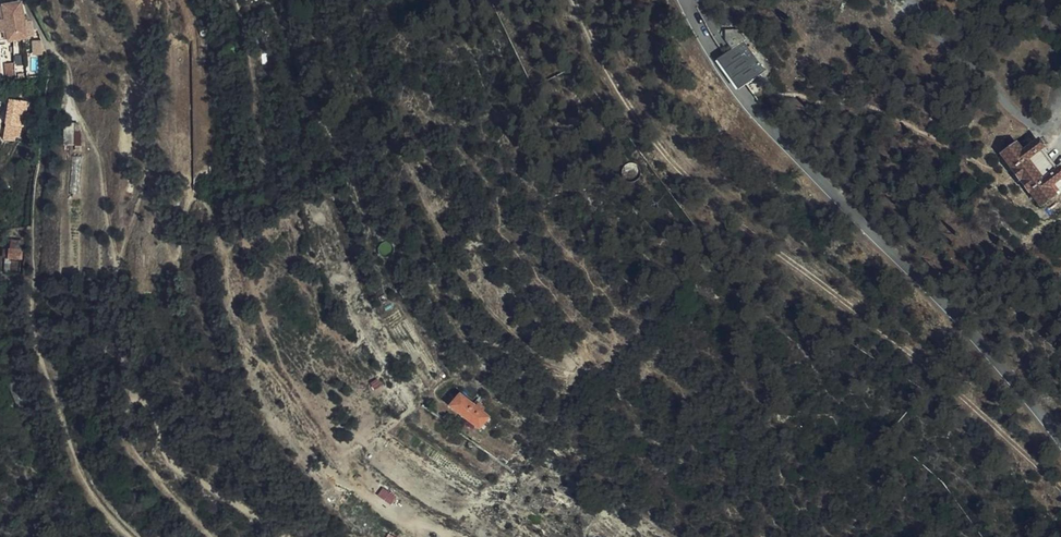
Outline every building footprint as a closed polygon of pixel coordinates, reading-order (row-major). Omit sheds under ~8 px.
[(6,6),(0,7),(0,42),(32,38),(31,24),(26,24),(26,22),(23,22),(21,13),(20,4),(6,6)] [(764,72),(742,42),(744,40),(736,30),(724,30),(725,42),(731,50),(728,53),(725,54),(718,60),(715,62),(737,91),(739,89),(745,85),(764,72)] [(242,53),(240,50),(227,49),(226,59),(236,63),(240,61),(242,53)] [(39,77),(41,63),(33,62),(32,70),(27,70),(27,78),(39,77)] [(13,67),(4,68),(5,79),(14,78),(13,67)] [(24,67),(17,67),(17,78),(26,77),(24,67)] [(20,101),(8,99),(4,123),(8,124),(6,132),(17,135),(20,125),(23,111),(19,110),(20,101)] [(85,132),(68,131),(67,163),(84,163),(85,132)] [(1045,150),(1038,140),(1030,146),(1026,141),(1018,146),(1017,144),(999,157),(1011,173),(1020,185),(1029,197),(1040,211),(1057,198),(1055,196),(1060,191),(1060,188),(1059,185),(1060,183),(1060,171),(1059,169),(1057,171),(1043,151),(1045,150)] [(623,177),(626,180),(629,181),(632,182),(635,181),(638,178),(639,175),(640,172),(638,169),(636,166),(633,165),(630,164),(626,166),(624,168),(622,171),(622,174),(623,177)] [(9,258),(22,258),(22,244),(9,245),(9,258)] [(492,418),(464,395),(452,408),(481,431),(492,418)]
